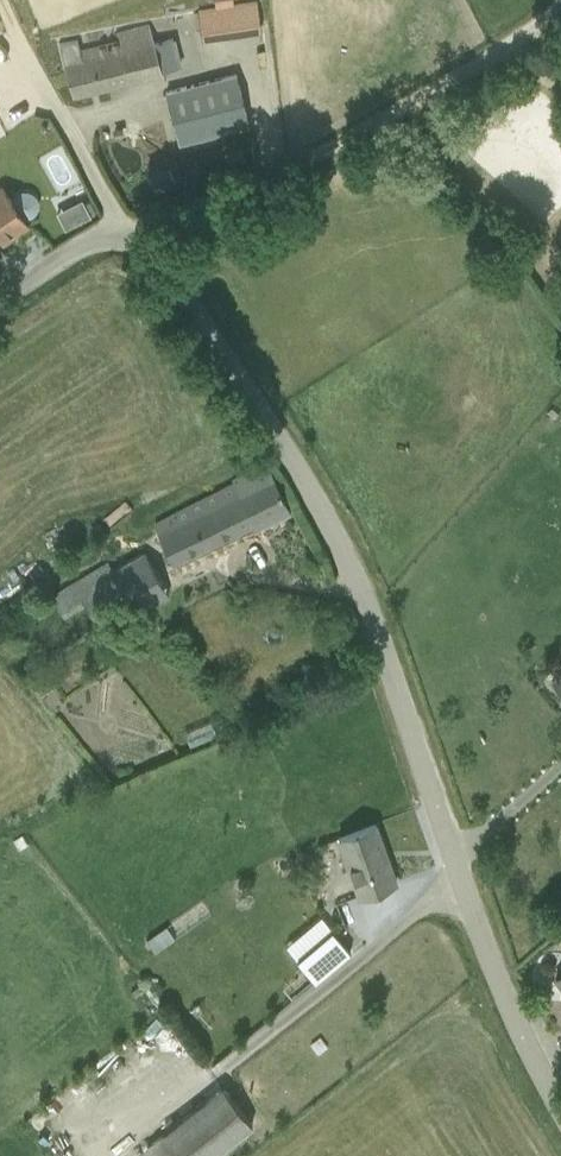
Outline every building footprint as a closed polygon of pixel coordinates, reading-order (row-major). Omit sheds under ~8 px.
[(201,28),(202,37),(261,29),(257,0),(251,0),(198,7),(199,11),(201,28)] [(73,95),(162,72),(162,71),(180,66),(173,38),(155,43),(150,26),(117,34),(119,41),(80,51),(77,39),(59,44),(73,95)] [(237,73),(167,91),(180,142),(250,125),(237,73)] [(27,224),(22,217),(28,217),(33,215),(37,211),(39,206),(39,201),(36,196),(33,192),(28,190),(23,190),(18,192),(14,196),(12,201),(3,188),(0,190),(0,242),(27,224)] [(62,210),(71,227),(96,214),(86,196),(62,210)] [(267,464),(233,480),(235,484),(189,507),(155,525),(173,562),(252,524),(255,530),(291,513),(267,464)] [(137,612),(170,593),(140,543),(77,580),(99,618),(130,600),(137,612)] [(552,681),(560,691),(560,673),(552,681)] [(339,837),(360,894),(396,881),(375,823),(339,837)] [(147,940),(148,942),(156,952),(175,938),(167,926),(147,940)] [(316,980),(351,951),(332,929),(298,958),(316,980)] [(181,1155),(211,1155),(253,1124),(223,1086),(163,1133),(169,1140),(181,1155)] [(169,1140),(163,1133),(136,1154),(138,1155),(149,1155),(169,1140)]
